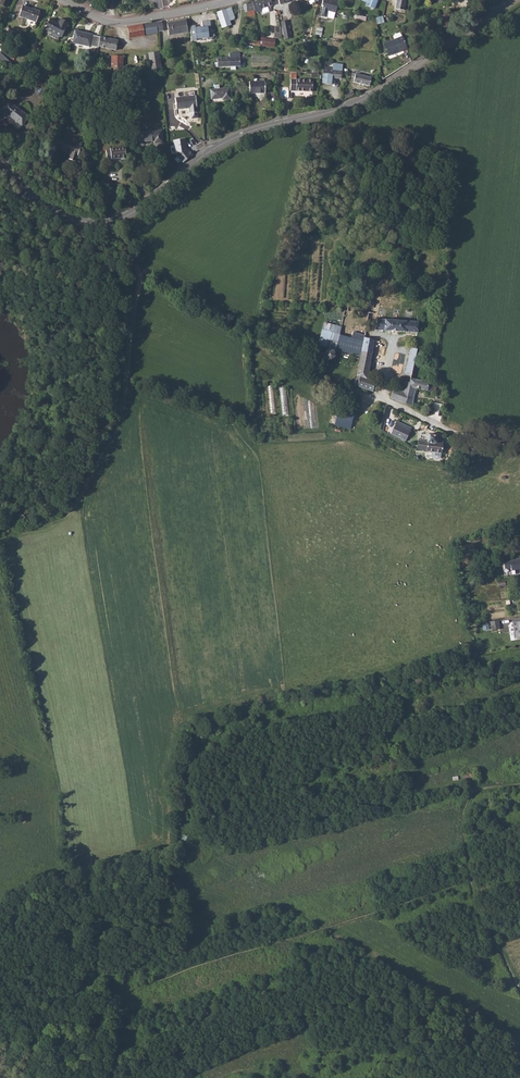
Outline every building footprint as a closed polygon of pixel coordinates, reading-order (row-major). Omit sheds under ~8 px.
[(252,3),(254,10),(255,13),(261,11),(261,9),(272,5),(270,0),(261,0),(252,3)] [(321,6),(323,6),(320,16),(325,17),(327,11),(335,13),(336,12),(338,0),(323,0),(321,6)] [(367,2),(366,5),(374,9),(378,0),(368,0),(367,2)] [(395,9),(404,11),(406,0),(397,0),(395,9)] [(246,9),(247,11),(254,10),(252,3),(243,5),(243,9),(246,9)] [(22,6),(19,17),(36,23),(40,12),(22,6)] [(231,7),(217,12),(222,28),(231,25),(230,21),(235,19),(231,7)] [(455,25),(452,12),(439,17),(442,28),(455,25)] [(51,32),(50,36),(58,40),(59,36),(61,37),(68,23),(61,19),(59,23),(49,19),(44,29),(51,32)] [(186,20),(167,23),(169,36),(188,32),(186,20)] [(162,21),(133,27),(135,37),(158,33),(157,32),(164,31),(162,21)] [(202,21),(203,27),(195,28),(195,25),(190,26),(192,41),(197,40),(196,38),(208,37),(212,40),(215,35),(211,31),(210,28),(211,28),(210,21),(202,21)] [(288,21),(281,22),(284,39),(291,38),(288,21)] [(75,31),(72,43),(90,47),(90,46),(98,48),(98,47),(100,37),(92,35),(92,34),(75,31)] [(407,48),(402,36),(383,44),(388,56),(407,48)] [(100,37),(98,47),(116,50),(117,41),(104,37),(100,37)] [(261,38),(260,45),(274,47),(278,47),(279,40),(270,39),(261,38)] [(6,66),(10,62),(0,52),(0,67),(6,66)] [(161,68),(159,52),(148,54),(151,70),(161,68)] [(240,53),(230,53),(230,58),(217,58),(217,62),(214,62),(214,67),(238,66),(238,68),(241,68),(241,66),(245,66),(244,57),(240,57),(240,53)] [(112,56),(111,71),(123,71),(123,56),(112,56)] [(342,71),(323,68),(322,79),(332,80),(332,77),(341,79),(342,75),(345,75),(345,72),(343,71),(342,71)] [(297,72),(291,72),(290,90),(312,91),(313,80),(296,79),(297,72)] [(352,73),(351,76),(354,77),(353,82),(369,86),(371,78),(352,73)] [(39,80),(33,86),(41,94),(40,96),(43,99),(49,93),(46,91),(48,89),(39,80)] [(265,81),(249,81),(249,93),(265,93),(265,81)] [(219,85),(215,85),(215,89),(210,89),(211,99),(222,98),(222,100),(231,99),(230,88),(219,89),(219,85)] [(351,89),(343,93),(345,98),(353,95),(351,89)] [(195,96),(175,98),(176,109),(189,108),(191,119),(198,118),(195,96)] [(0,112),(0,116),(5,121),(9,115),(22,125),(28,117),(9,101),(0,112)] [(154,141),(154,143),(163,142),(162,130),(138,132),(139,142),(154,141)] [(73,143),(58,137),(54,148),(70,154),(68,159),(75,162),(83,140),(74,137),(73,143)] [(110,149),(106,150),(107,158),(111,158),(111,159),(121,158),(121,159),(126,158),(125,147),(110,148),(110,149)] [(377,319),(375,329),(417,332),(417,321),(377,319)] [(325,327),(320,345),(332,348),(332,349),(360,356),(356,375),(356,377),(353,384),(372,391),(375,382),(367,379),(371,352),(362,350),(363,341),(355,339),(339,334),(340,331),(325,327)] [(356,336),(355,339),(363,341),(362,350),(371,352),(374,340),(356,336)] [(410,347),(408,359),(414,361),(417,349),(410,347)] [(328,349),(324,352),(325,357),(330,359),(334,356),(333,350),(328,349)] [(408,359),(405,371),(412,372),(414,362),(414,361),(408,359)] [(393,389),(390,398),(408,404),(412,405),(415,388),(428,390),(434,391),(435,383),(432,383),(411,378),(410,378),(409,382),(403,381),(401,391),(393,388),(393,389)] [(336,416),(336,417),(337,417),(352,421),(355,411),(354,411),(343,408),(339,407),(338,407),(336,416)] [(383,415),(379,429),(380,430),(383,432),(388,410),(385,409),(383,415)] [(397,420),(391,433),(405,440),(412,427),(397,420)] [(419,440),(417,449),(441,453),(443,439),(436,438),(435,442),(419,440)] [(503,562),(505,569),(511,568),(511,570),(519,568),(519,558),(503,562)] [(498,620),(490,621),(492,630),(500,629),(498,620)]
